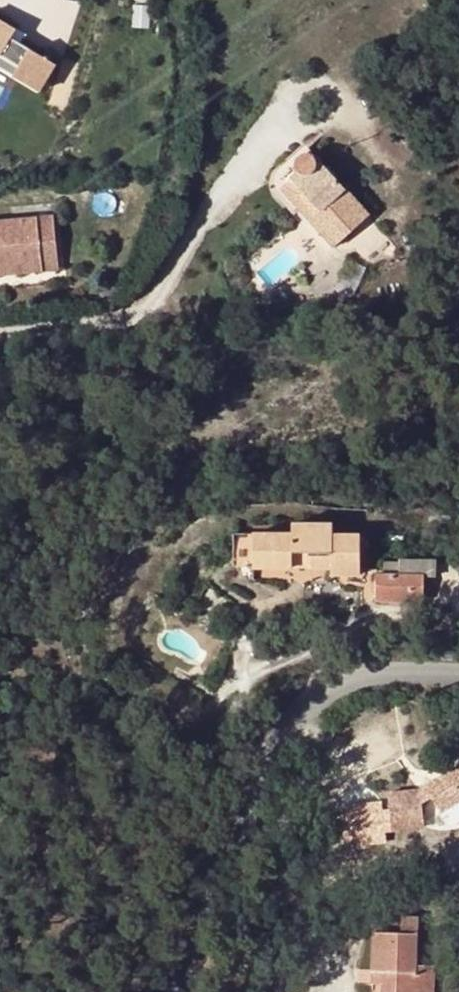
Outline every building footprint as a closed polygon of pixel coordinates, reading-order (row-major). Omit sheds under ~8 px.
[(19,67),(13,77),(38,92),(55,65),(30,49),(11,38),(16,30),(0,20),(0,56),(19,67)] [(311,222),(333,247),(370,215),(317,156),(304,156),(298,161),(298,168),(302,171),(293,178),(295,180),(289,184),(318,217),(311,222)] [(282,189),(311,222),(318,217),(289,184),(282,189)] [(0,220),(0,262),(58,257),(54,215),(0,220)] [(58,257),(0,262),(0,271),(59,265),(58,257)] [(334,572),(362,573),(363,532),(334,531),(334,521),(295,521),(295,530),(254,530),(255,532),(254,565),(294,565),(294,560),(334,560),(334,566),(334,572)] [(426,556),(402,556),(402,572),(426,572),(426,556)] [(425,599),(426,572),(402,572),(380,571),(379,599),(425,599)] [(387,759),(388,775),(418,773),(417,757),(387,759)] [(392,826),(424,824),(421,788),(389,791),(392,826)] [(418,934),(373,933),(373,969),(384,970),(385,982),(385,991),(434,991),(435,965),(418,965),(418,934)] [(373,983),(385,982),(384,970),(373,969),(373,983)]
